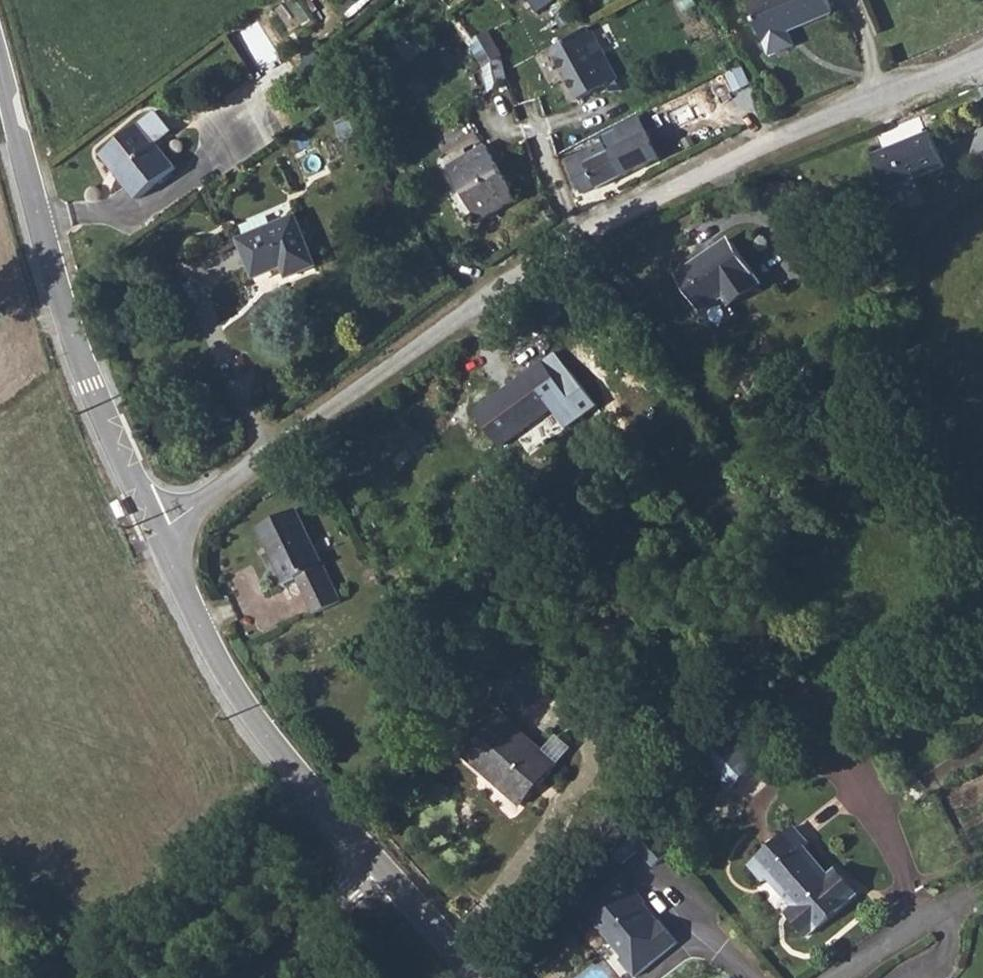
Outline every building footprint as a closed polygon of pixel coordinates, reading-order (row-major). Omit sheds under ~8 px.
[(834,23),(825,0),(763,0),(745,7),(767,62),(792,52),(788,41),(785,34),(793,31),(796,38),(834,23)] [(558,53),(584,101),(612,86),(600,64),(614,57),(599,30),(587,37),(583,39),(558,53)] [(788,41),(796,38),(793,31),(785,34),(788,41)] [(488,62),(488,64),(504,58),(493,33),(480,38),(478,45),(483,54),(488,62)] [(506,89),(513,86),(510,70),(504,58),(488,64),(488,74),(492,91),(506,89)] [(512,109),(506,89),(492,91),(497,113),(512,109)] [(143,116),(105,145),(137,188),(176,159),(143,116)] [(636,116),(597,134),(602,145),(616,175),(656,157),(636,116)] [(458,159),(464,168),(493,211),(532,184),(497,132),(458,159)] [(933,139),(882,157),(894,190),(945,172),(933,139)] [(616,175),(602,145),(562,165),(576,193),(616,175)] [(317,259),(292,207),(233,234),(252,274),(281,261),(287,273),(317,259)] [(728,294),(733,305),(767,287),(743,241),(716,255),(712,249),(683,265),(705,306),(728,294)] [(504,435),(571,386),(545,350),(477,400),(504,435)] [(254,493),(247,497),(254,508),(261,504),(254,493)] [(317,607),(344,593),(301,505),(261,524),(289,581),(301,575),(317,607)] [(511,716),(475,753),(531,807),(567,770),(511,716)] [(738,728),(700,757),(725,788),(734,781),(730,776),(759,754),(738,728)] [(806,927),(856,886),(838,865),(833,869),(809,840),(813,837),(798,819),(753,856),(767,872),(772,868),(797,899),(788,906),(806,927)] [(609,925),(638,959),(634,961),(649,977),(650,977),(690,944),(672,922),(665,927),(651,911),(659,904),(648,892),(609,925)]
